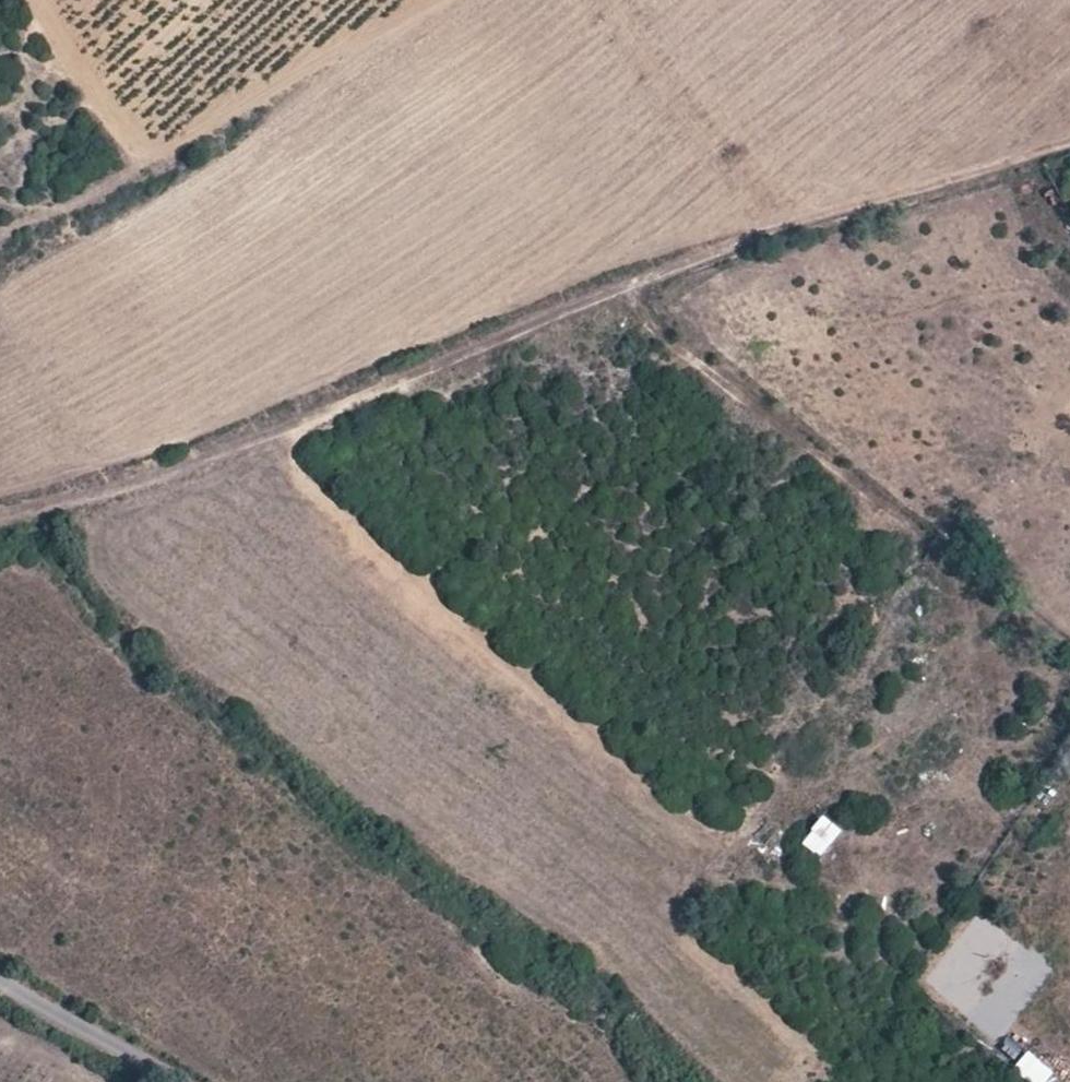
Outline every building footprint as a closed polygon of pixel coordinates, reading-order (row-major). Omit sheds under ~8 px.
[(822,818),(803,845),(822,858),(841,832),(822,818)] [(1058,1076),(1029,1051),(1014,1069),(1030,1081),(1053,1081),(1058,1076)]
